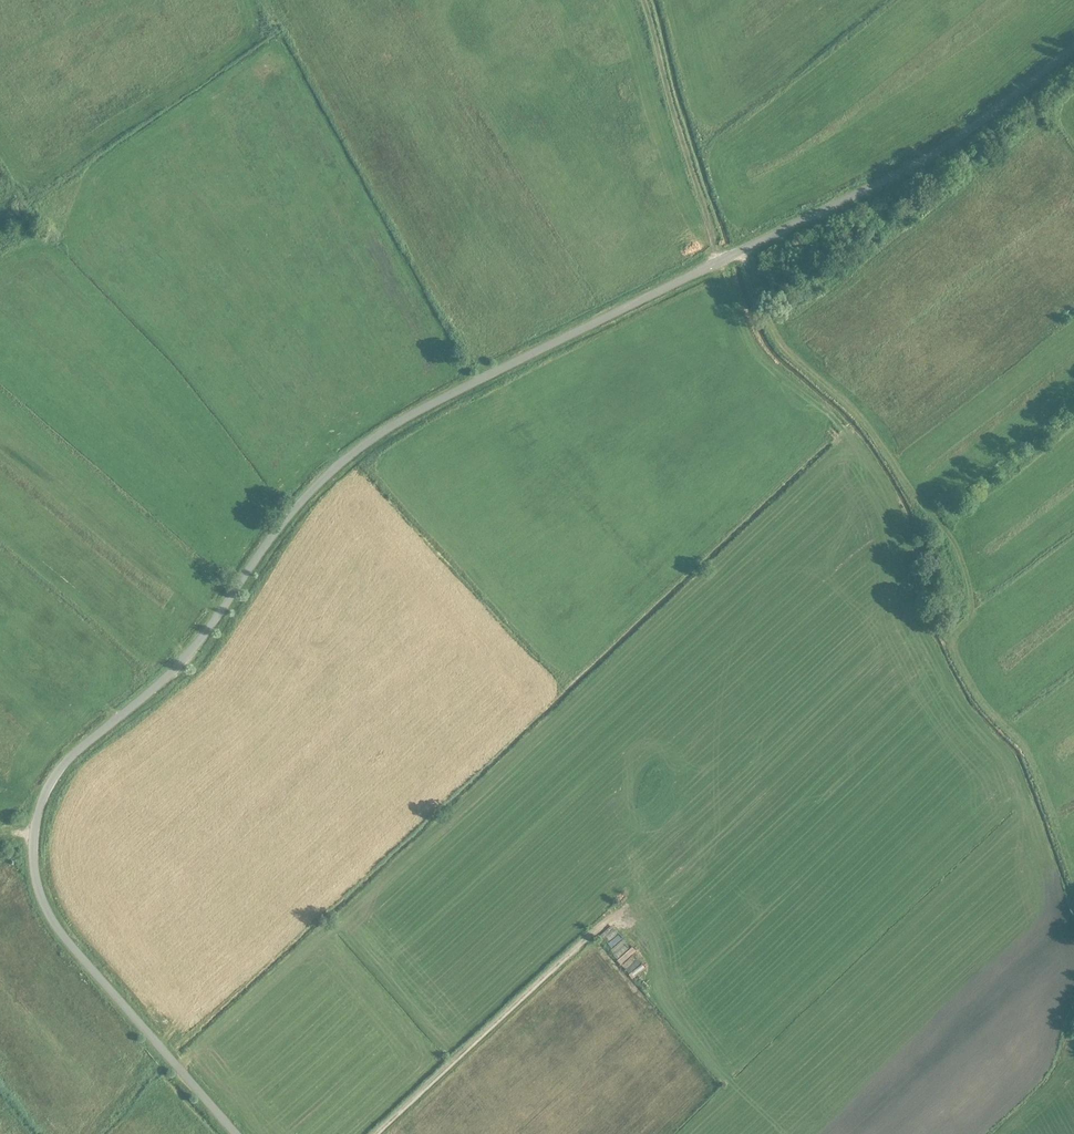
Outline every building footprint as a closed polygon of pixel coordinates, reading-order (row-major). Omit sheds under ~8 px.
[(613,920),(603,923),(607,939),(617,936),(613,920)]
